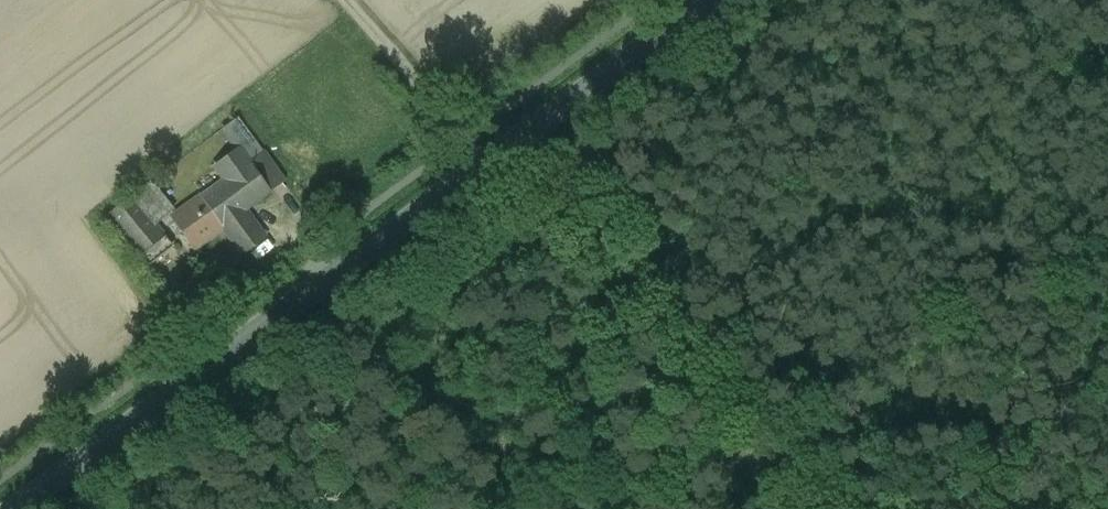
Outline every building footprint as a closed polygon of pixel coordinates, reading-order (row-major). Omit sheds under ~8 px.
[(285,181),(238,117),(223,128),(239,149),(240,148),(271,191),(285,181)] [(239,149),(215,166),(225,179),(202,196),(224,226),(243,252),(263,237),(244,210),(271,191),(240,148),(239,149)] [(202,196),(176,214),(198,244),(224,226),(202,196)] [(132,197),(110,215),(141,253),(164,235),(132,197)]
